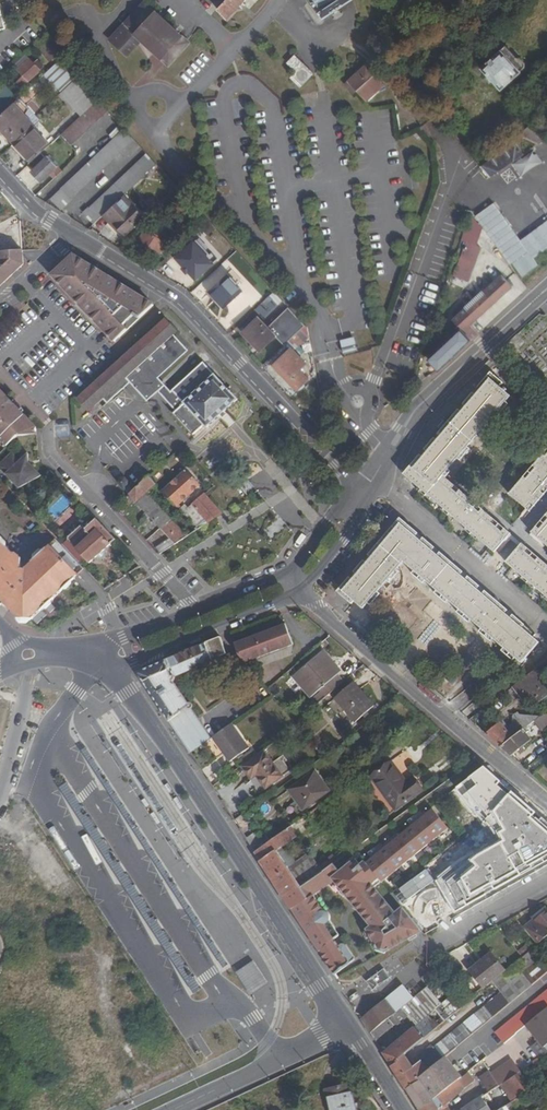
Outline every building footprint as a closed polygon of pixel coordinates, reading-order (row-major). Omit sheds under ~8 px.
[(218,10),(229,20),(247,0),(227,0),(218,10)] [(323,17),(349,0),(312,0),(323,17)] [(111,40),(129,57),(144,42),(167,64),(188,42),(145,1),(139,7),(140,8),(131,18),(130,16),(124,23),(126,24),(111,40)] [(50,32),(42,39),(56,55),(64,46),(50,32)] [(503,52),(500,48),(480,67),(501,89),(521,71),(519,69),(525,65),(525,61),(520,55),(514,54),(512,56),(506,50),(503,52)] [(291,77),(300,87),(314,74),(296,54),(289,61),(297,71),(291,77)] [(19,67),(30,79),(41,69),(30,57),(19,67)] [(76,76),(60,59),(46,72),(62,89),(76,76)] [(357,71),(346,81),(365,102),(385,84),(367,63),(363,67),(361,65),(356,70),(357,71)] [(62,89),(83,112),(97,99),(95,96),(76,76),(62,89)] [(36,113),(19,95),(14,100),(35,121),(40,117),(36,113)] [(107,110),(97,99),(83,112),(80,114),(60,132),(71,144),(107,110)] [(14,100),(0,113),(0,123),(6,129),(16,139),(32,124),(35,121),(14,100)] [(32,158),(50,142),(32,124),(16,139),(14,140),(32,158)] [(137,140),(124,126),(92,157),(50,195),(61,208),(137,140)] [(28,161),(32,158),(14,140),(11,143),(28,161)] [(517,142),(481,165),(482,167),(489,175),(524,153),(523,150),(517,142)] [(524,153),(537,144),(535,142),(523,150),(524,153)] [(127,190),(157,162),(147,151),(89,203),(90,204),(84,210),(94,221),(105,211),(125,193),(127,190)] [(63,168),(49,152),(32,167),(41,177),(51,169),(56,174),(63,168)] [(25,168),(19,175),(28,184),(34,177),(25,168)] [(181,199),(186,194),(180,188),(175,193),(181,199)] [(146,210),(127,190),(125,193),(144,211),(146,210)] [(144,211),(125,193),(105,211),(111,218),(114,216),(123,224),(120,227),(125,231),(144,211)] [(201,221),(207,216),(190,198),(185,203),(201,221)] [(476,216),(485,230),(511,264),(514,263),(523,277),(538,265),(533,258),(546,248),(546,221),(521,240),(494,203),(476,216)] [(214,223),(207,216),(201,221),(208,229),(214,223)] [(468,241),(480,245),(485,230),(476,216),(467,241),(468,241)] [(157,249),(165,254),(173,241),(165,236),(169,231),(160,225),(156,233),(143,225),(138,235),(158,247),(157,249)] [(177,254),(185,263),(187,261),(192,268),(200,275),(220,258),(215,251),(212,254),(196,237),(177,254)] [(468,241),(456,275),(471,280),(483,247),(480,245),(468,241)] [(24,248),(0,250),(0,254),(1,264),(0,264),(0,265),(25,262),(24,248)] [(111,277),(75,254),(58,270),(120,337),(155,303),(111,277)] [(25,262),(0,265),(0,285),(25,262)] [(25,262),(0,285),(0,288),(25,265),(25,262)] [(120,337),(58,270),(54,274),(116,340),(120,337)] [(230,271),(212,287),(227,304),(246,288),(230,271)] [(439,369),(484,327),(477,318),(516,283),(504,271),(455,318),(463,326),(445,343),(429,357),(439,369)] [(227,304),(212,287),(210,290),(225,306),(227,304)] [(244,328),(262,348),(285,327),(275,317),(269,322),(261,313),(244,328)] [(108,401),(124,387),(130,380),(144,394),(155,384),(160,389),(178,408),(174,411),(172,408),(171,409),(196,438),(197,436),(194,433),(205,423),(208,426),(238,398),(204,360),(172,391),(158,375),(187,349),(173,333),(177,330),(165,318),(78,397),(89,409),(104,397),(108,401)] [(510,340),(518,348),(524,342),(517,334),(510,340)] [(355,335),(344,338),(346,350),(358,347),(355,335)] [(295,344),(301,350),(305,346),(299,340),(295,344)] [(503,347),(513,357),(515,355),(513,353),(518,348),(510,340),(503,347)] [(301,350),(295,344),(277,360),(299,385),(311,374),(303,364),(310,359),(301,350)] [(494,551),(508,535),(452,487),(455,484),(446,477),(442,473),(448,467),(457,458),(467,446),(477,435),(487,423),(496,413),(507,402),(511,396),(500,386),(503,382),(491,372),(470,396),(423,450),(417,457),(403,472),(420,488),(419,490),(430,499),(433,496),(444,506),(442,509),(453,519),(456,516),(467,526),(465,528),(476,538),(479,536),(490,545),(489,547),(494,551)] [(149,399),(160,389),(155,384),(144,394),(149,399)] [(9,446),(18,436),(38,435),(38,427),(0,388),(0,436),(9,446)] [(510,404),(507,402),(496,413),(500,416),(510,404)] [(487,423),(477,435),(480,438),(490,427),(487,423)] [(467,446),(457,458),(460,460),(471,449),(467,446)] [(20,490),(43,476),(31,463),(30,453),(21,461),(12,453),(0,464),(0,468),(20,490)] [(526,508),(546,483),(546,454),(545,457),(542,455),(533,465),(536,468),(525,480),(523,477),(509,493),(526,508)] [(533,465),(523,477),(525,480),(536,468),(533,465)] [(442,473),(446,477),(452,471),(448,467),(442,473)] [(174,501),(181,508),(184,506),(181,502),(200,485),(187,470),(164,490),(174,501)] [(157,483),(149,475),(135,489),(131,492),(130,493),(137,501),(147,491),(157,483)] [(120,481),(131,492),(135,489),(129,483),(129,480),(125,477),(123,477),(120,481)] [(526,508),(529,511),(546,490),(546,483),(526,508)] [(452,487),(508,535),(511,532),(455,484),(452,487)] [(175,543),(188,535),(165,510),(147,491),(137,501),(171,537),(157,545),(161,552),(175,543)] [(199,527),(224,511),(206,491),(184,511),(199,527)] [(188,535),(199,527),(184,511),(181,508),(174,501),(165,510),(188,535)] [(535,534),(546,521),(546,513),(531,531),(535,534)] [(89,562),(117,538),(97,517),(86,526),(82,523),(61,542),(81,562),(85,559),(89,562)] [(542,638),(537,634),(534,638),(506,613),(509,610),(485,590),(482,594),(461,575),(464,572),(439,551),(436,554),(415,536),(418,533),(400,518),(336,591),(350,604),(353,600),(361,607),(366,602),(376,589),(385,579),(395,567),(403,558),(414,568),(426,578),(437,588),(448,598),(460,607),(472,617),(482,626),(495,637),(506,646),(517,656),(523,661),(542,638)] [(535,534),(546,544),(546,521),(535,534)] [(508,535),(520,545),(523,542),(511,532),(508,535)] [(436,554),(439,551),(418,533),(415,536),(436,554)] [(25,623),(30,623),(46,608),(49,609),(54,605),(54,600),(66,589),(70,589),(74,585),(74,581),(81,575),(54,546),(53,545),(35,561),(42,568),(34,576),(28,569),(27,568),(22,568),(24,562),(17,553),(9,546),(9,542),(4,537),(1,538),(0,537),(0,597),(25,623)] [(61,542),(59,539),(55,543),(54,546),(81,575),(87,569),(87,568),(81,562),(61,542)] [(523,542),(520,545),(546,568),(546,563),(523,542)] [(520,545),(506,561),(511,566),(513,564),(524,573),(522,577),(533,587),(536,583),(546,593),(546,568),(520,545)] [(42,568),(35,561),(28,569),(34,576),(42,568)] [(395,567),(385,579),(388,582),(399,570),(395,567)] [(426,578),(414,568),(412,572),(423,582),(426,578)] [(482,594),(485,590),(464,572),(461,575),(482,594)] [(448,598),(437,588),(434,592),(445,601),(448,598)] [(376,589),(366,602),(369,604),(380,592),(376,589)] [(472,617),(460,607),(457,611),(469,621),(472,617)] [(534,638),(537,634),(509,610),(506,613),(534,638)] [(244,639),(234,643),(239,656),(261,647),(289,637),(284,624),(244,639)] [(495,637),(482,626),(479,630),(491,641),(495,637)] [(430,660),(453,642),(443,630),(420,649),(430,660)] [(220,635),(205,641),(211,659),(227,653),(220,635)] [(261,647),(239,656),(244,662),(292,645),(289,637),(261,647)] [(137,672),(168,720),(189,704),(171,676),(211,659),(205,641),(137,672)] [(513,660),(517,656),(506,646),(502,650),(513,660)] [(323,698),(343,681),(337,673),(338,671),(335,666),(327,657),(329,655),(323,648),(299,669),(308,678),(302,683),(311,695),(317,690),(323,698)] [(445,679),(451,684),(474,658),(467,653),(445,679)] [(335,666),(338,671),(341,670),(329,655),(327,657),(335,666)] [(293,674),(302,683),(308,678),(299,669),(293,674)] [(513,685),(526,701),(531,698),(534,695),(546,686),(546,684),(535,669),(513,685)] [(336,696),(356,721),(375,704),(355,680),(336,696)] [(534,695),(539,701),(546,696),(546,686),(534,695)] [(311,695),(318,703),(323,698),(317,690),(311,695)] [(539,701),(534,695),(531,698),(536,704),(539,701)] [(168,720),(189,752),(202,744),(182,712),(190,705),(189,704),(168,720)] [(502,721),(487,732),(502,745),(514,737),(508,729),(503,723),(502,721)] [(508,729),(514,737),(524,728),(518,721),(508,729)] [(218,733),(212,736),(229,760),(249,746),(232,723),(230,724),(225,728),(223,729),(218,733)] [(514,737),(502,745),(513,754),(520,748),(522,752),(526,749),(523,745),(532,739),(524,728),(514,737)] [(262,750),(240,766),(248,778),(254,773),(264,787),(281,775),(262,750)] [(387,787),(401,805),(424,789),(414,775),(407,780),(393,762),(372,776),(383,790),(387,787)] [(288,788),(304,809),(329,791),(314,770),(288,788)] [(390,813),(401,805),(387,787),(383,790),(372,776),(366,781),(390,813)] [(485,822),(503,806),(484,786),(467,802),(485,822)] [(383,880),(452,824),(436,806),(419,819),(419,818),(415,821),(415,822),(403,833),(402,832),(400,833),(401,834),(380,851),(379,850),(375,853),(376,854),(369,860),(380,876),(383,880)] [(493,832),(472,846),(480,858),(476,861),(485,874),(491,870),(499,883),(526,866),(514,848),(522,843),(505,817),(490,828),(493,832)] [(255,851),(271,877),(287,866),(276,850),(284,845),(298,835),(295,831),(305,824),(301,818),(273,838),(267,842),(263,845),(255,851)] [(245,837),(255,851),(263,845),(254,831),(245,837)] [(276,850),(287,866),(295,861),(284,845),(276,850)] [(308,897),(291,908),(319,951),(334,974),(354,959),(345,944),(344,943),(342,942),(341,942),(340,943),(338,944),(334,938),(339,934),(338,934),(339,934),(329,919),(330,916),(329,913),(326,911),(323,910),(313,894),(335,880),(346,894),(350,898),(355,905),(358,910),(370,926),(366,930),(380,949),(387,951),(424,931),(404,906),(395,913),(379,893),(381,892),(376,885),(373,882),(380,876),(369,860),(368,858),(364,862),(359,856),(343,868),(336,860),(321,872),(301,886),(306,894),(308,897)] [(271,877),(285,898),(301,886),(321,872),(316,864),(310,869),(311,871),(297,881),(287,866),(271,877)] [(383,880),(380,876),(373,882),(376,885),(383,880)] [(285,898),(291,908),(308,897),(306,894),(301,886),(285,898)] [(539,943),(546,937),(546,912),(536,921),(535,919),(525,926),(539,943)] [(519,953),(522,957),(531,950),(528,946),(519,953)] [(397,1071),(407,1088),(409,1086),(420,1079),(419,1076),(447,1054),(483,1024),(493,1015),(520,993),(531,984),(521,971),(537,958),(531,949),(531,950),(522,957),(506,970),(493,981),(501,991),(445,1036),(446,1038),(424,1057),(419,1052),(398,1069),(397,1071)] [(475,995),(493,981),(506,970),(492,953),(471,970),(477,977),(467,985),(475,995)] [(254,990),(241,969),(238,971),(253,995),(270,984),(269,981),(254,990)] [(403,984),(362,1017),(370,1030),(413,996),(403,984)] [(384,1052),(392,1064),(415,1045),(464,1005),(459,999),(447,1008),(427,985),(413,996),(370,1030),(375,1038),(407,1013),(416,1025),(384,1052)] [(503,1042),(526,1024),(546,1007),(546,990),(495,1032),(503,1042)] [(526,1024),(544,1046),(546,1043),(546,1007),(526,1024)] [(392,1064),(397,1071),(398,1069),(419,1052),(415,1045),(392,1064)] [(407,1088),(420,1109),(427,1103),(461,1076),(447,1054),(419,1076),(420,1079),(409,1086),(407,1088)] [(546,1063),(542,1057),(520,1071),(525,1077),(546,1063)] [(499,1084),(520,1071),(514,1061),(492,1074),(499,1084)] [(479,1078),(489,1091),(499,1084),(492,1074),(489,1070),(479,1078)] [(421,1109),(440,1109),(439,1108),(454,1098),(463,1088),(473,1080),(467,1071),(461,1076),(427,1103),(420,1109),(421,1109)] [(502,1107),(513,1099),(508,1091),(515,1087),(520,1095),(531,1087),(525,1077),(520,1071),(499,1084),(489,1091),(459,1109),(498,1109),(502,1107)] [(508,1091),(513,1099),(520,1095),(515,1087),(508,1091)] [(350,1088),(325,1094),(329,1109),(355,1109),(350,1088)]
